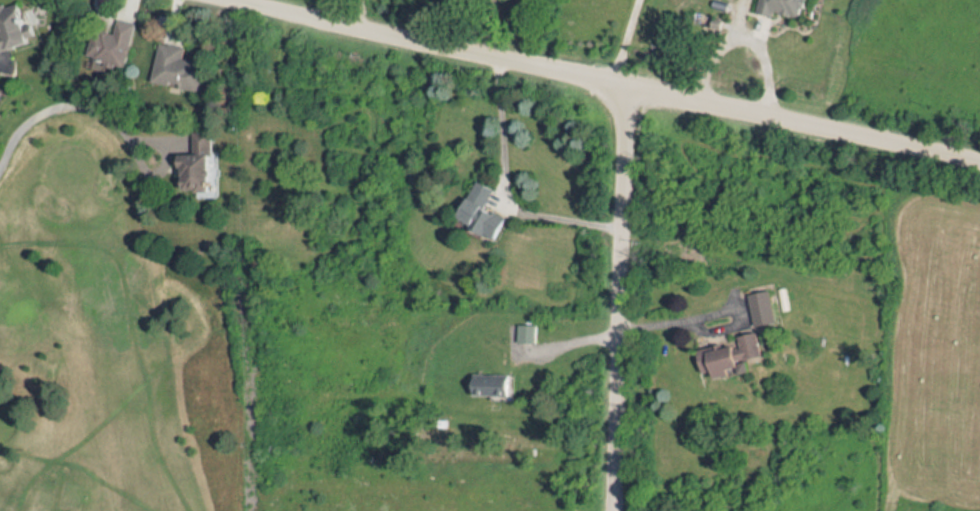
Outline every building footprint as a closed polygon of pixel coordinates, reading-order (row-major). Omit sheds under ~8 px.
[(754,13),(757,0),(803,0),(801,8),(798,8),(796,18),(778,13),(779,12),(772,11),(771,17),(754,13)] [(26,2),(0,9),(0,53),(38,43),(26,2)] [(132,70),(138,31),(91,24),(85,62),(132,70)] [(202,91),(208,58),(161,50),(155,83),(202,91)] [(215,131),(189,134),(195,193),(221,191),(215,131)] [(501,240),(512,218),(490,207),(498,190),(480,181),(461,220),(501,240)] [(746,294),(753,326),(774,322),(768,290),(746,294)] [(538,325),(520,325),(520,343),(538,343),(538,325)] [(754,332),(760,355),(742,360),(741,359),(735,361),(735,363),(744,361),(747,371),(737,374),(735,367),(726,370),(727,375),(712,379),(710,371),(701,373),(695,350),(720,343),(721,348),(731,345),(732,349),(739,347),(737,337),(754,332)] [(477,395),(517,396),(518,377),(485,377),(485,386),(478,386),(477,395)]
